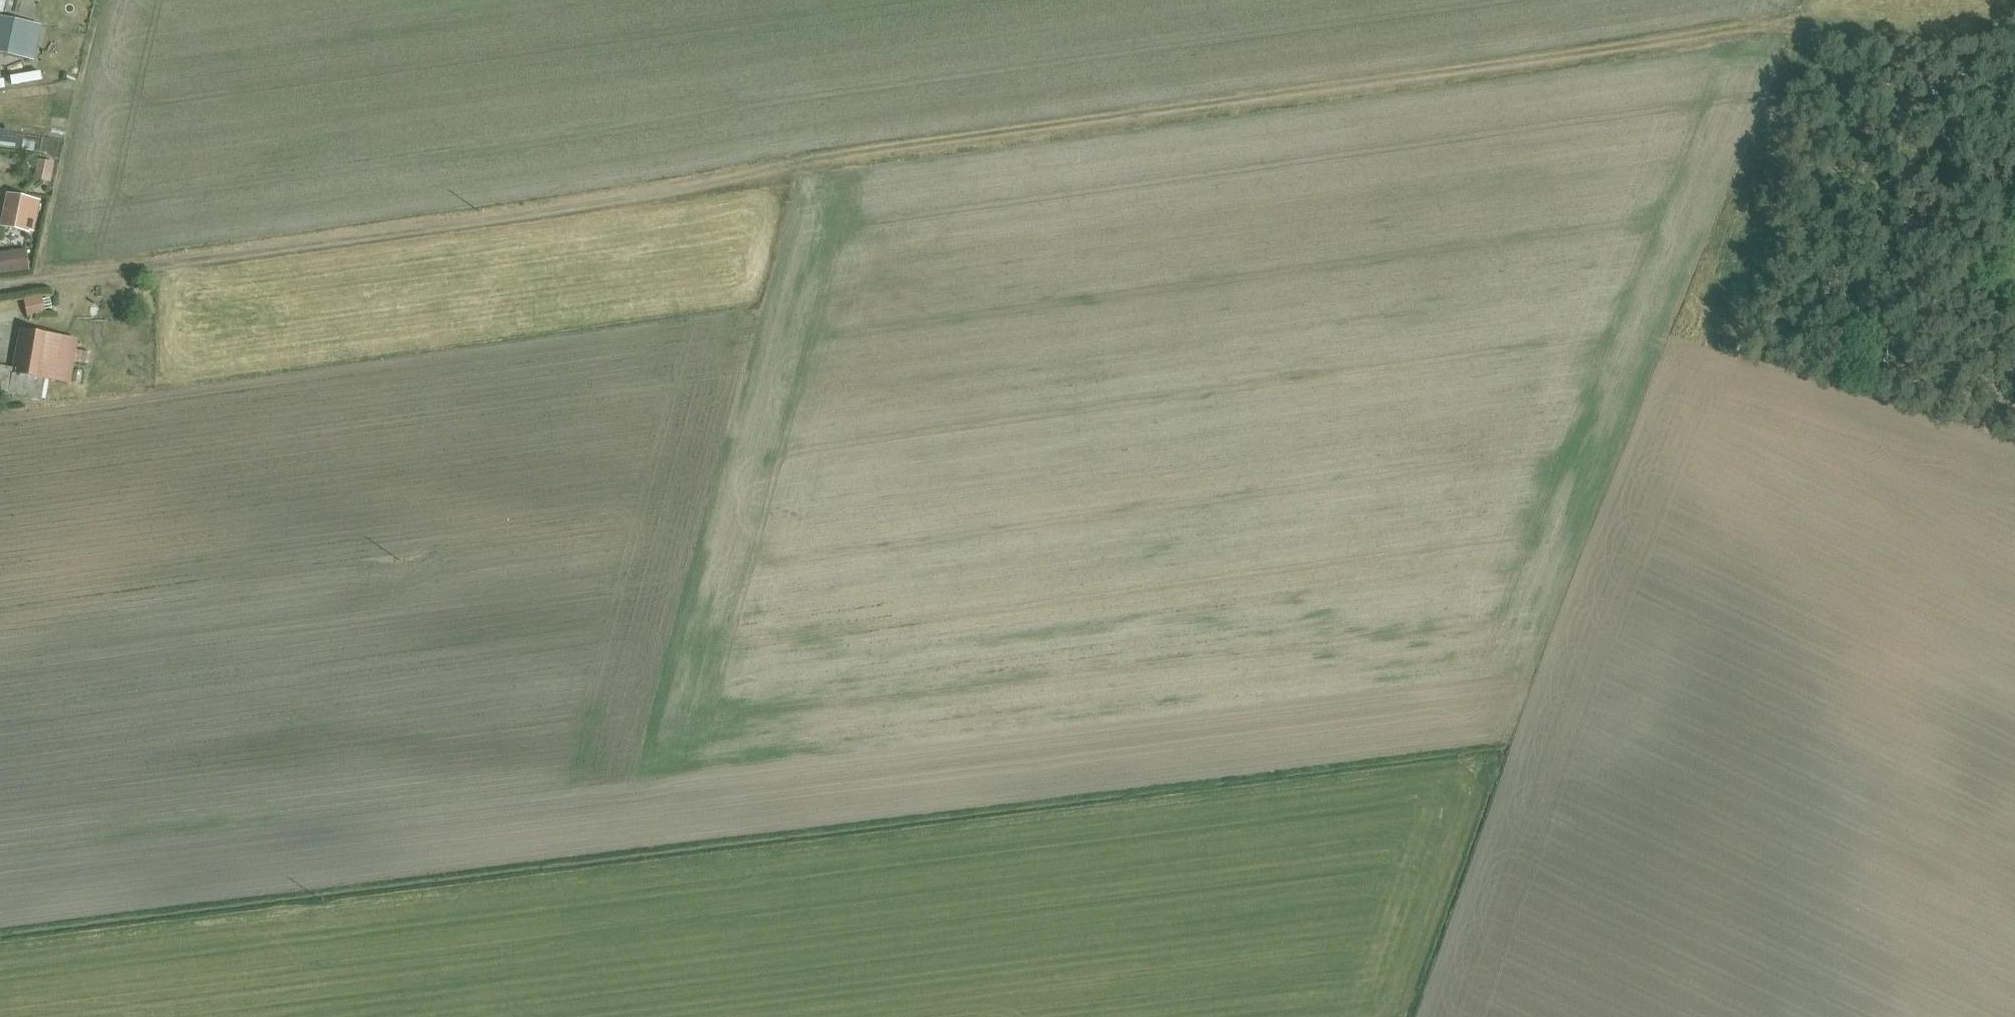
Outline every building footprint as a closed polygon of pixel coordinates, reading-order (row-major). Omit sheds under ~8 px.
[(0,16),(0,53),(33,60),(40,26),(0,16)] [(41,200),(7,194),(1,226),(34,233),(41,200)] [(80,341),(21,329),(13,368),(12,372),(47,379),(71,384),(80,341)] [(0,366),(0,391),(43,400),(47,379),(12,372),(13,368),(0,366)]
